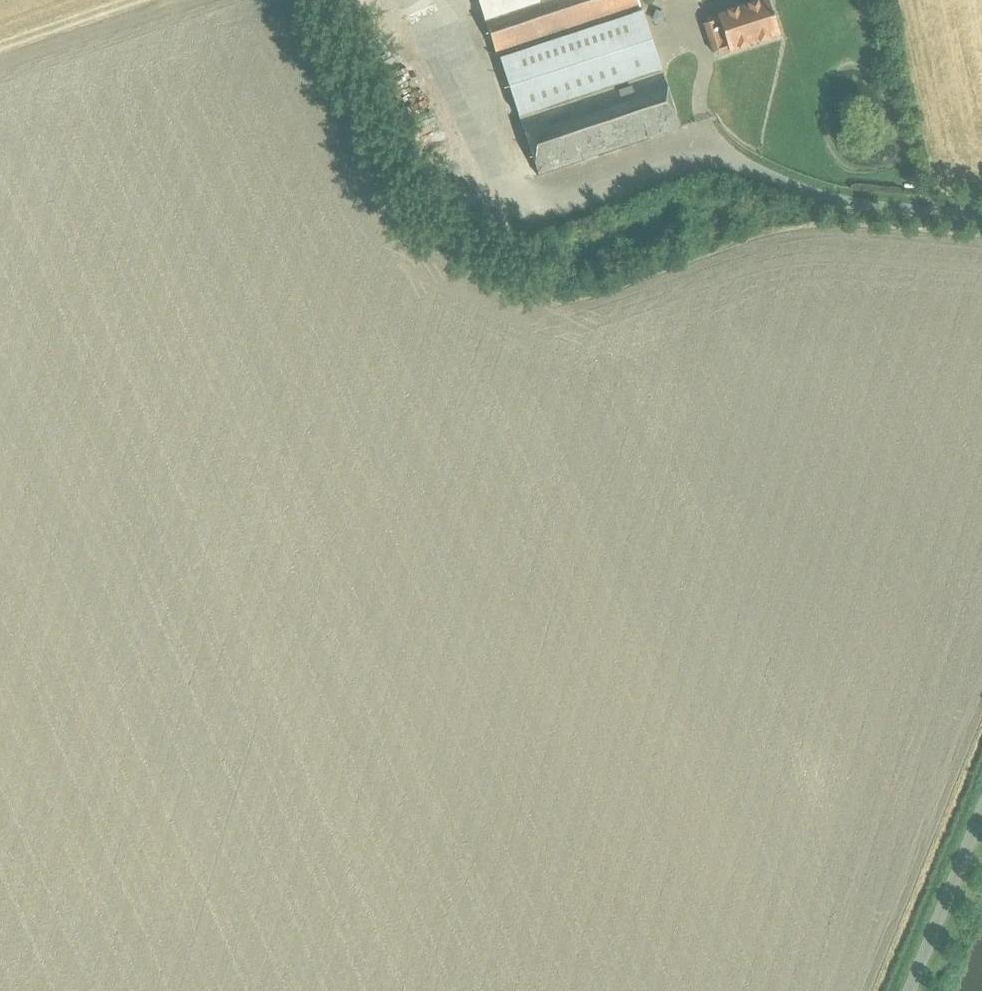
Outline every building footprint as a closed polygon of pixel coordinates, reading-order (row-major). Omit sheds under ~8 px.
[(488,20),(499,52),(640,6),(638,0),(549,0),(488,20)] [(706,18),(704,25),(713,51),(719,56),(729,52),(781,35),(769,0),(761,0),(717,14),(717,15),(706,18)] [(640,8),(499,55),(521,121),(662,74),(640,8)] [(662,74),(521,121),(539,175),(680,129),(662,74)]
